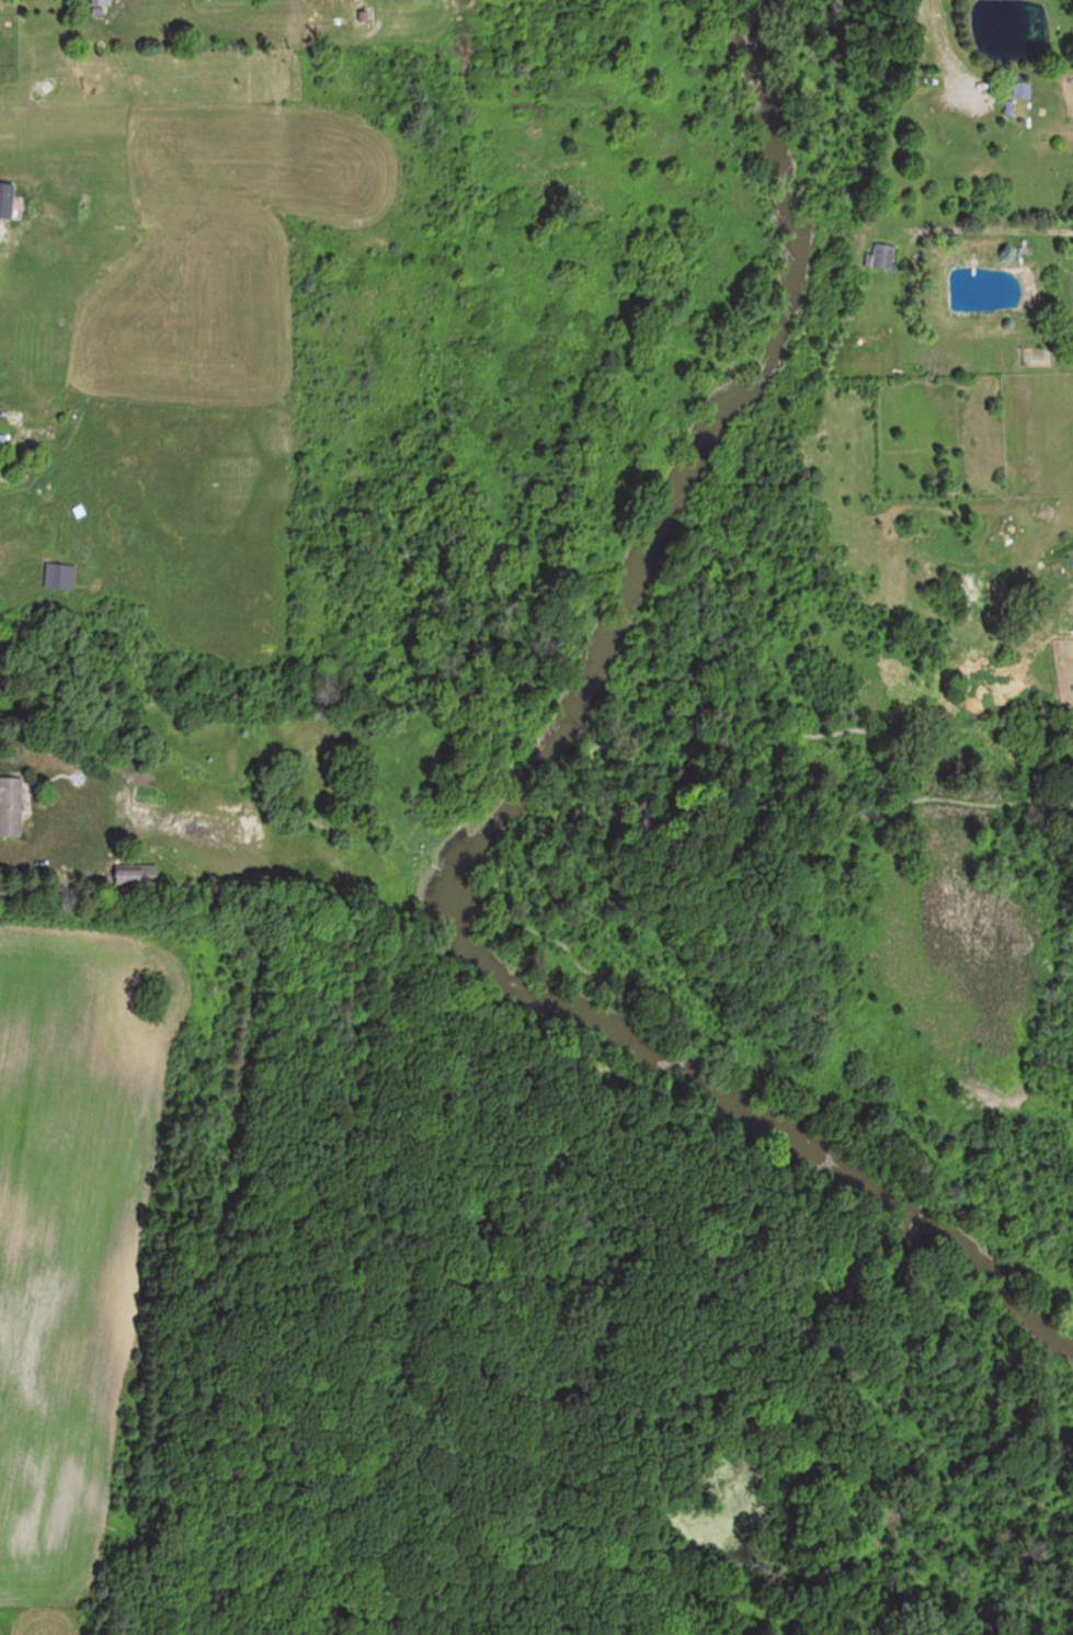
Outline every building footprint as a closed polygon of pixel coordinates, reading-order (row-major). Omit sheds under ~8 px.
[(16,181),(0,180),(0,218),(13,219),(16,181)] [(867,265),(889,273),(898,249),(876,241),(867,265)] [(0,777),(0,838),(22,838),(23,778),(0,777)] [(159,887),(159,865),(117,865),(117,887),(159,887)]
